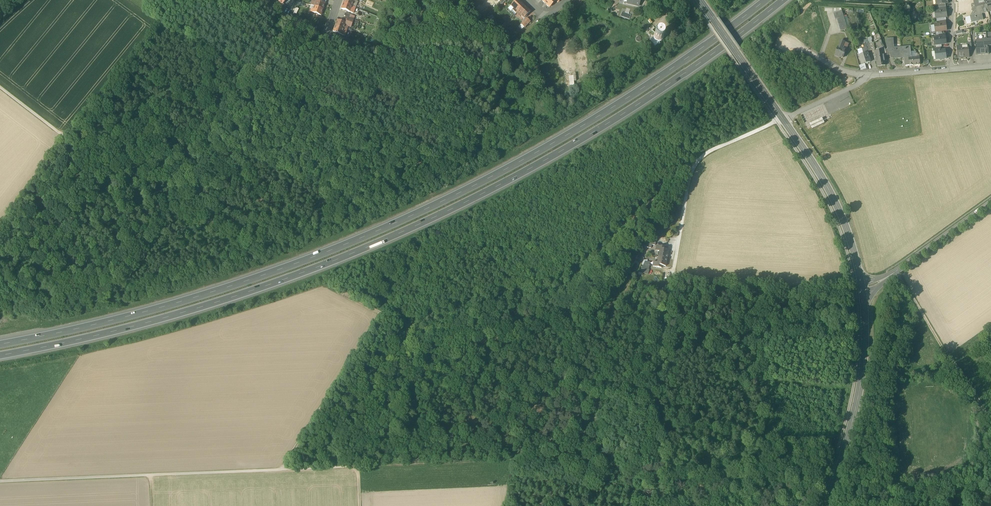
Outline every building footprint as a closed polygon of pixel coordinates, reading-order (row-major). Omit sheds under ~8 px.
[(314,6),(323,9),(325,4),(317,1),(315,0),(313,0),(313,2),(311,5),(314,6)] [(516,13),(524,5),(518,0),(516,0),(511,6),(514,9),(512,10),(516,13)] [(988,12),(985,0),(980,1),(974,2),(977,14),(970,16),(971,22),(971,23),(983,20),(982,13),(988,12)] [(355,7),(352,6),(343,3),(341,9),(352,13),(353,10),(354,11),(355,7)] [(530,12),(524,5),(516,13),(520,17),(521,16),(524,18),(530,12)] [(321,15),(323,9),(314,6),(313,10),(311,9),(310,12),(321,15)] [(936,17),(936,19),(945,17),(947,17),(946,11),(946,10),(940,11),(935,12),(936,17)] [(837,19),(841,32),(848,29),(847,26),(846,25),(844,17),(842,11),(833,13),(835,20),(837,19)] [(521,24),(524,27),(530,22),(527,18),(521,24)] [(335,26),(344,29),(345,26),(347,26),(348,24),(343,22),(337,20),(335,26)] [(344,20),(343,22),(348,24),(347,26),(348,27),(351,28),(353,23),(344,20)] [(935,25),(936,32),(942,31),(946,31),(945,24),(940,24),(935,25)] [(347,30),(344,29),(335,26),(333,32),(345,36),(347,30)] [(653,37),(653,39),(654,41),(656,42),(658,43),(660,42),(662,41),(663,40),(664,38),(663,36),(662,34),(661,33),(659,32),(657,32),(655,34),(654,35),(653,37)] [(987,44),(987,40),(986,33),(976,34),(977,45),(987,44)] [(869,45),(871,51),(875,49),(877,49),(882,47),(880,39),(879,37),(876,38),(877,42),(873,43),(870,44),(869,44),(869,45)] [(934,38),(935,45),(941,44),(946,44),(945,37),(940,38),(934,38)] [(901,59),(901,57),(901,49),(894,50),(894,48),(893,39),(886,39),(886,46),(889,46),(889,48),(888,49),(890,55),(890,56),(893,56),(893,59),(901,59)] [(839,57),(843,58),(846,50),(842,49),(843,46),(839,44),(835,55),(839,56),(839,57)] [(976,45),(976,55),(989,54),(988,47),(988,44),(987,44),(977,45),(976,45)] [(877,49),(875,49),(876,56),(884,55),(886,55),(885,50),(883,46),(882,47),(877,49)] [(956,47),(957,58),(969,57),(969,50),(969,46),(968,46),(956,47)] [(905,66),(909,65),(909,58),(911,58),(911,52),(910,49),(901,49),(901,57),(905,57),(905,58),(905,66)] [(940,60),(941,60),(942,59),(946,59),(945,50),(940,51),(935,51),(935,52),(936,60),(940,60)] [(859,56),(862,65),(865,64),(870,62),(867,53),(863,54),(859,56)] [(876,56),(877,67),(885,65),(884,55),(876,56)] [(576,80),(576,73),(564,74),(565,86),(575,85),(574,81),(576,80)] [(643,247),(651,248),(652,245),(655,246),(656,240),(650,239),(644,247),(643,247)] [(659,251),(658,257),(667,259),(668,251),(669,248),(663,247),(659,246),(657,246),(656,250),(656,251),(658,251),(659,251)] [(666,267),(667,259),(658,257),(657,262),(656,262),(654,262),(653,267),(655,267),(661,268),(662,266),(666,267)] [(641,268),(649,270),(650,262),(645,262),(641,268)] [(943,367),(946,376),(952,374),(949,365),(943,367)]
